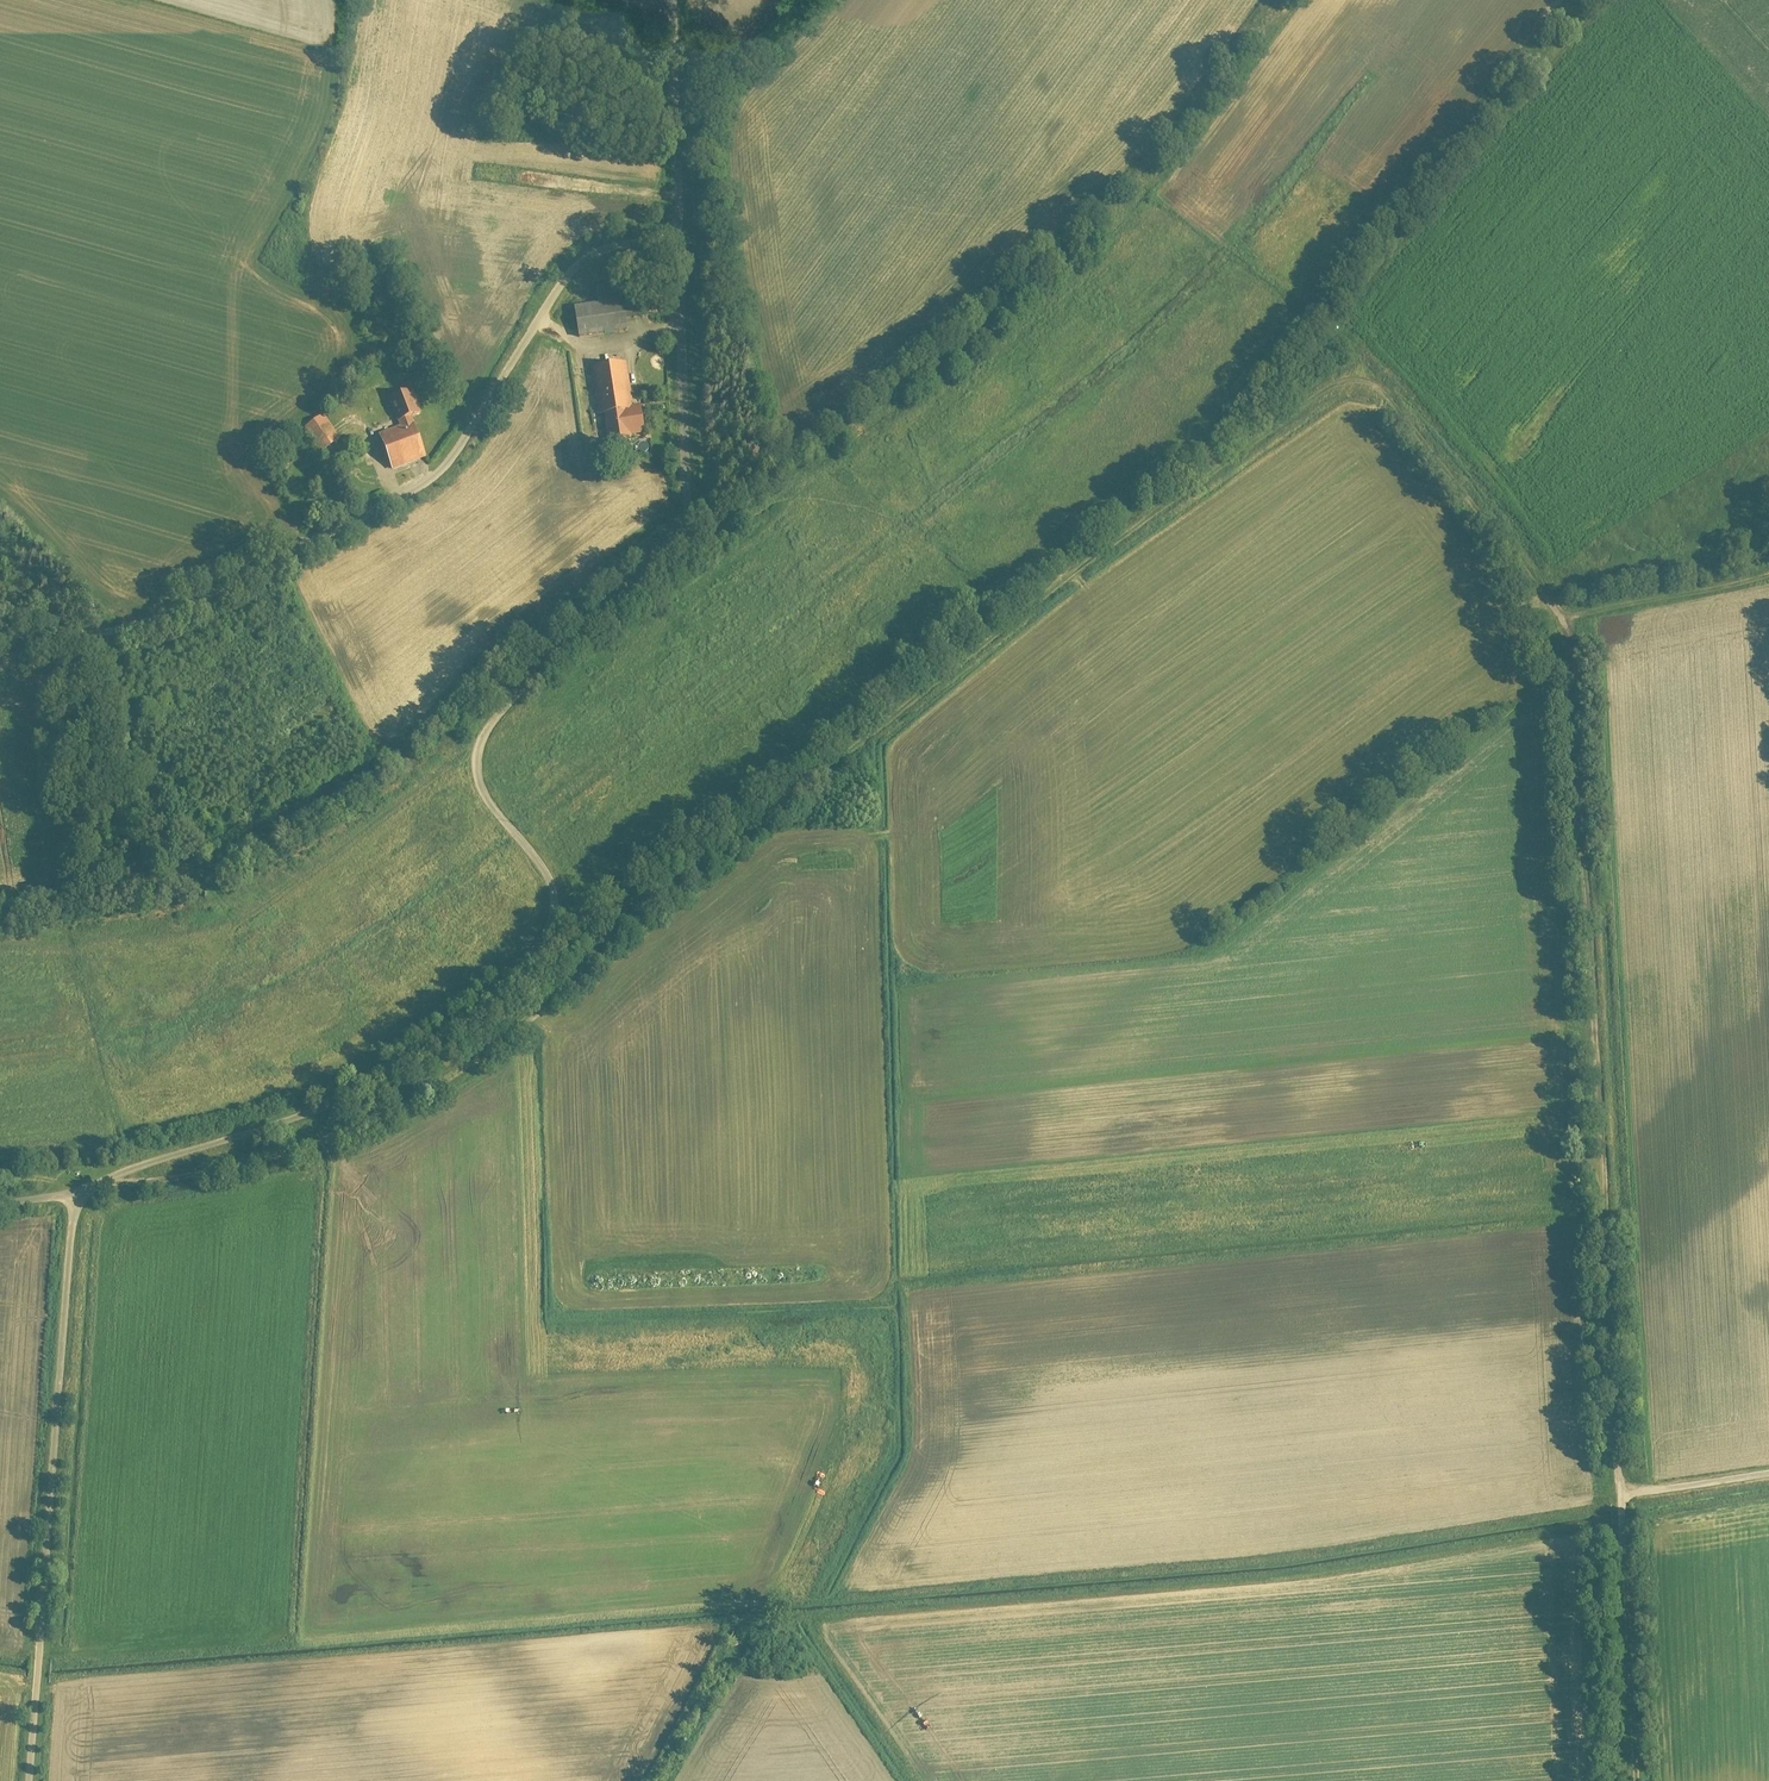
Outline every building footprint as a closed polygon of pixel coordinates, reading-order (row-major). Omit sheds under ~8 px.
[(554,145),(555,129),(538,128),(537,144),(554,145)] [(574,299),(578,335),(624,330),(619,282),(593,285),(594,297),(574,299)] [(626,367),(593,373),(601,422),(607,421),(611,445),(647,439),(642,410),(634,411),(626,367)] [(380,441),(393,474),(428,460),(415,428),(425,423),(414,396),(392,405),(403,432),(380,441)] [(335,438),(319,415),(303,427),(319,449),(335,438)]
